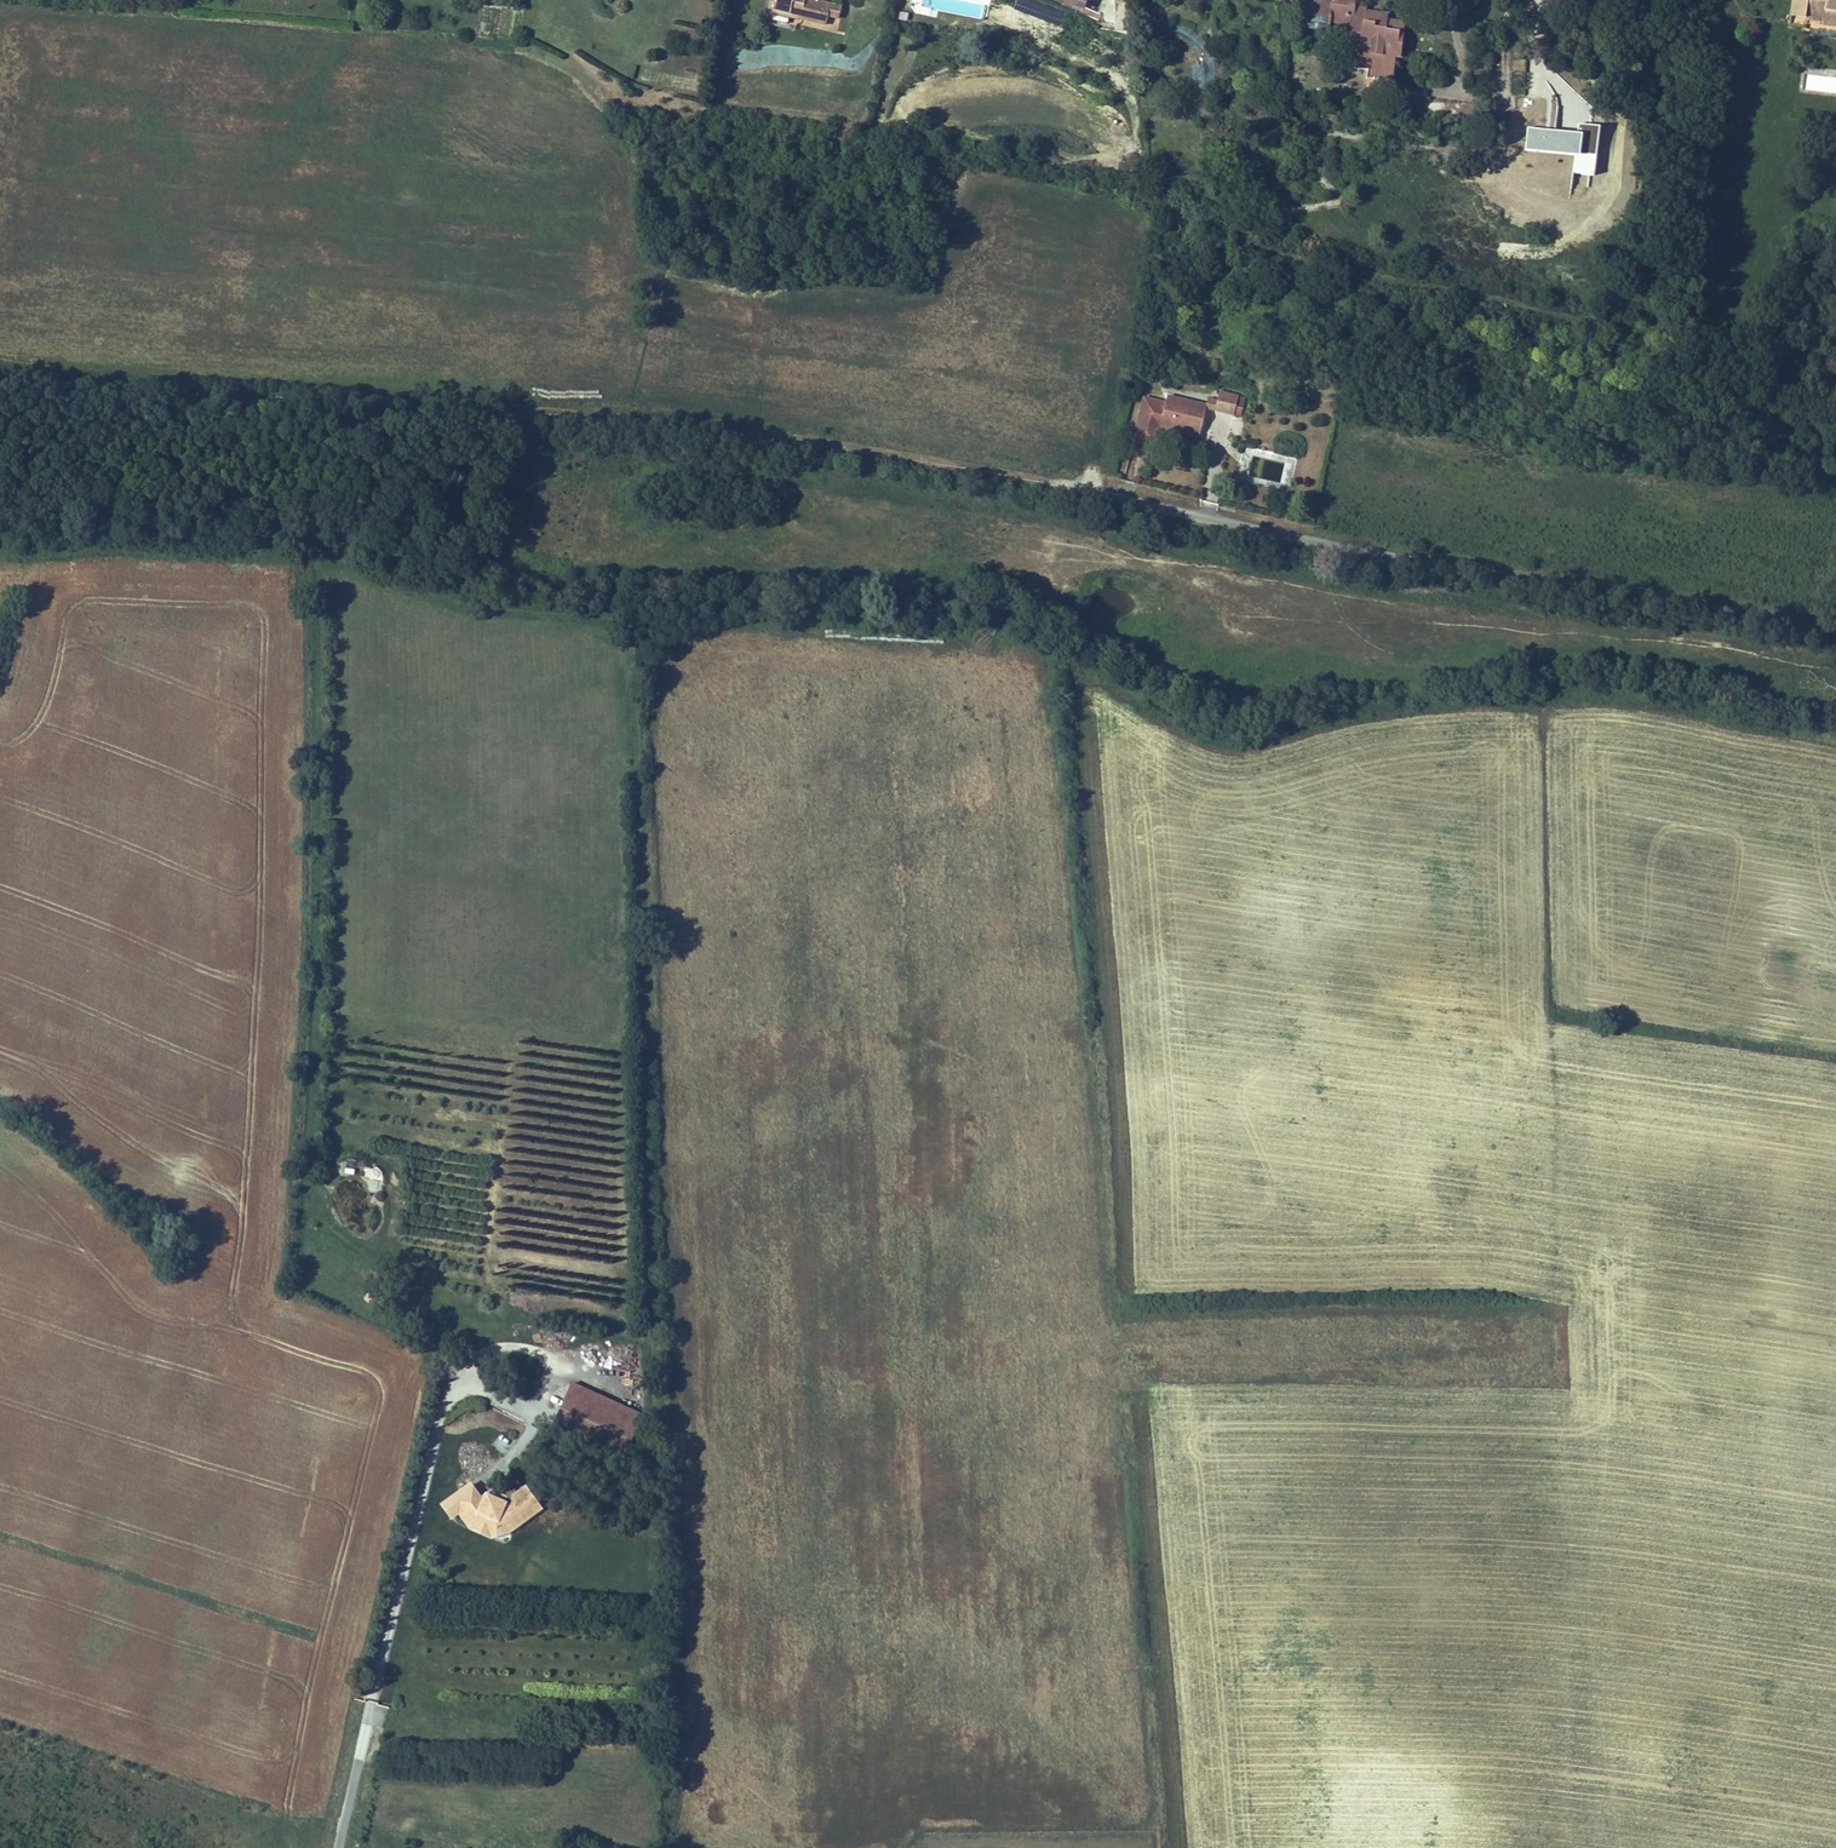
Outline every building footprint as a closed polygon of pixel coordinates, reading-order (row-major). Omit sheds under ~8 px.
[(773,20),(797,25),(797,22),(824,28),(826,20),(838,22),(840,10),(815,4),(816,0),(778,0),(773,20)] [(1055,2),(1064,5),(1060,14),(1081,22),(1090,0),(1056,0),(1055,2)] [(1395,46),(1399,11),(1382,9),(1383,2),(1362,0),(1306,0),(1304,15),(1324,17),(1325,13),(1343,15),(1342,32),(1347,33),(1346,46),(1366,48),(1365,63),(1374,64),(1373,73),(1382,74),(1382,67),(1386,67),(1388,45),(1395,46)] [(1790,17),(1807,19),(1806,23),(1806,25),(1827,29),(1826,35),(1835,37),(1835,0),(1792,0),(1790,17)] [(1205,411),(1203,417),(1164,408),(1158,435),(1197,444),(1202,423),(1229,429),(1232,417),(1205,411)] [(1197,444),(1158,435),(1156,442),(1196,451),(1197,444)] [(573,1387),(568,1398),(639,1428),(644,1417),(573,1387)] [(568,1398),(556,1426),(627,1456),(639,1428),(568,1398)] [(492,1542),(509,1537),(544,1513),(526,1489),(512,1499),(512,1506),(507,1506),(510,1499),(493,1492),(487,1496),(484,1504),(471,1486),(440,1508),(452,1524),(460,1518),(470,1533),(492,1542)]
